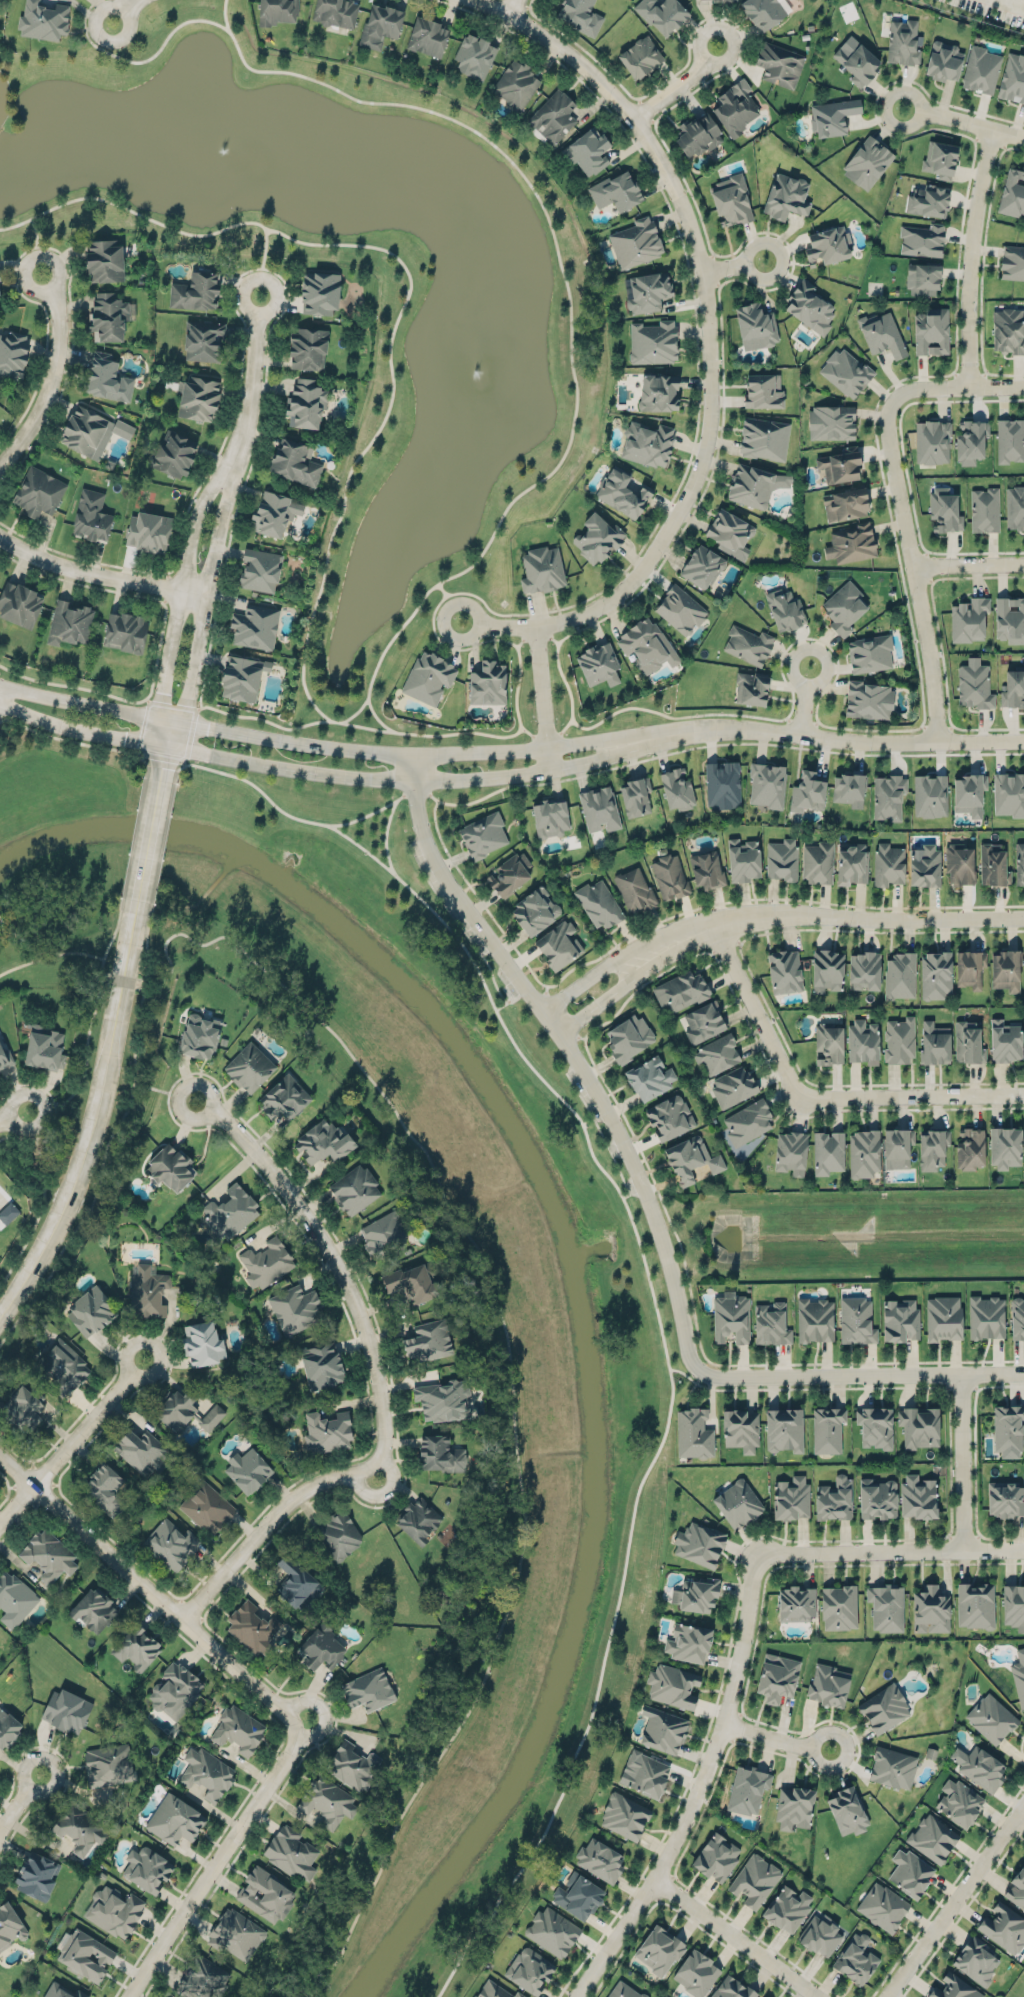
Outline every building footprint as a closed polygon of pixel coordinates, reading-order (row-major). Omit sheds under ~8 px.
[(55,3),(54,8),(38,6),(39,0),(25,0),(23,16),(20,15),(17,36),(58,40),(59,34),(66,35),(70,5),(55,3)] [(258,23),(297,24),(298,0),(259,0),(258,23)] [(312,19),(317,0),(353,0),(353,2),(359,4),(353,29),(330,24),(327,26),(322,25),(320,21),(312,19)] [(560,3),(561,0),(595,0),(589,10),(594,12),(594,11),(604,16),(594,37),(555,17),(560,7),(561,7),(563,4),(560,3)] [(660,3),(657,0),(640,0),(634,6),(664,39),(690,14),(676,0),(663,0),(660,3)] [(787,14),(777,0),(744,0),(740,3),(742,7),(741,8),(749,19),(761,32),(787,14)] [(405,11),(394,8),(394,7),(385,5),(384,8),(380,6),(380,5),(371,3),(366,22),(364,21),(358,45),(380,50),(383,40),(382,39),(383,35),(397,39),(405,11)] [(442,57),(449,25),(414,17),(406,49),(442,57)] [(890,20),(887,61),(898,62),(898,63),(903,63),(903,65),(914,65),(914,63),(920,63),(921,49),(915,49),(918,20),(907,19),(907,22),(902,22),(902,21),(890,20)] [(456,72),(484,82),(497,45),(464,33),(455,59),(460,61),(456,72)] [(665,59),(647,34),(641,38),(639,37),(634,41),(634,43),(617,56),(634,80),(637,78),(638,79),(640,78),(640,77),(644,74),(645,74),(646,73),(645,73),(648,71),(649,72),(657,67),(656,65),(665,59)] [(882,62),(856,39),(845,51),(840,46),(831,55),(853,75),(850,78),(860,88),(864,83),(865,84),(880,69),(877,67),(882,62)] [(964,52),(957,81),(946,78),(945,82),(932,78),(933,76),(925,74),(933,41),(936,39),(941,41),(942,42),(952,45),(953,44),(957,45),(958,47),(957,51),(964,52)] [(764,40),(762,46),(761,45),(754,63),(765,67),(761,77),(774,82),(775,78),(779,79),(777,83),(794,89),(806,56),(764,40)] [(1003,55),(993,96),(962,88),(964,79),(963,78),(972,43),(987,47),(986,51),(1003,55)] [(1019,53),(1023,54),(1023,104),(997,96),(1008,51),(1015,53),(1017,60),(1019,53)] [(532,68),(512,57),(491,93),(522,111),(540,79),(529,73),(532,68)] [(746,91),(751,88),(744,77),(716,95),(721,103),(712,109),(729,136),(762,115),(746,91)] [(576,105),(558,87),(526,120),(553,145),(577,120),(568,113),(576,105)] [(846,134),(845,114),(861,113),(860,99),(810,104),(813,137),(846,134)] [(694,153),(686,158),(674,141),(679,138),(678,136),(680,135),(678,132),(681,130),(678,125),(693,115),(696,118),(707,111),(721,132),(719,134),(723,140),(707,151),(706,149),(696,156),(694,153)] [(560,150),(567,160),(569,159),(573,163),(575,161),(586,176),(592,173),(593,174),(609,162),(605,157),(602,159),(599,155),(611,145),(601,134),(599,135),(593,125),(560,150)] [(874,137),(896,155),(867,191),(844,173),(846,170),(843,168),(860,147),(864,150),(874,137)] [(936,178),(951,181),(958,145),(927,140),(922,170),(937,173),(936,178)] [(1008,166),(996,211),(1018,216),(1020,211),(1021,213),(1023,214),(1023,171),(1008,166)] [(644,200),(618,213),(611,202),(597,209),(586,188),(608,176),(610,179),(626,170),(630,177),(629,178),(631,181),(634,180),(644,200)] [(754,219),(745,194),(748,193),(742,171),(728,176),(729,178),(715,183),(716,185),(708,188),(717,215),(722,214),(724,220),(719,221),(721,228),(735,223),(735,221),(739,220),(740,223),(754,219)] [(762,213),(784,220),(788,210),(807,216),(811,202),(804,200),(809,182),(775,171),(762,213)] [(947,217),(949,186),(925,184),(925,189),(914,188),(914,195),(907,195),(905,214),(947,217)] [(634,225),(608,234),(619,269),(663,255),(651,214),(632,219),(634,225)] [(945,223),(941,257),(900,253),(902,236),(899,236),(900,225),(929,228),(929,222),(945,223)] [(806,234),(810,246),(804,248),(809,267),(815,265),(813,260),(816,259),(815,256),(817,256),(821,259),(822,264),(849,257),(850,255),(849,250),(853,249),(848,231),(845,232),(843,224),(806,234)] [(87,240),(116,238),(117,245),(122,245),(124,280),(116,280),(116,281),(97,283),(97,281),(90,281),(90,273),(87,273),(87,268),(85,268),(84,252),(88,252),(87,240)] [(1002,243),(1023,245),(1023,280),(1000,278),(1001,270),(998,269),(1000,254),(1001,254),(1002,243)] [(910,294),(935,295),(935,290),(939,290),(939,280),(941,280),(942,264),(940,264),(940,261),(924,260),(923,263),(906,262),(905,288),(910,288),(910,294)] [(190,271),(189,284),(170,283),(169,307),(206,310),(206,309),(215,309),(215,307),(216,306),(218,300),(216,300),(216,295),(218,295),(219,286),(216,285),(216,273),(190,271)] [(303,273),(305,272),(340,274),(337,310),(332,309),(331,315),(302,313),(302,303),(300,302),(303,273)] [(667,272),(668,280),(667,280),(667,283),(670,283),(671,287),(672,287),(673,296),(664,297),(659,298),(661,309),(631,314),(630,309),(628,309),(627,309),(626,307),(625,304),(625,301),(626,298),(624,287),(630,286),(628,277),(633,276),(633,277),(667,272)] [(802,276),(787,298),(791,300),(784,309),(802,323),(801,324),(805,327),(806,326),(811,329),(811,328),(823,336),(831,325),(827,322),(833,313),(830,311),(833,306),(824,299),(823,301),(820,299),(819,300),(810,293),(815,285),(802,276)] [(735,307),(747,304),(747,303),(755,301),(755,302),(758,302),(761,314),(772,312),(778,340),(774,341),(773,344),(772,345),(770,346),(768,347),(764,346),(744,350),(735,307)] [(908,355),(889,308),(857,321),(870,354),(888,347),(894,360),(908,355)] [(915,354),(914,314),(917,314),(918,312),(926,312),(926,308),(947,308),(948,353),(915,354)] [(1023,309),(1023,336),(1023,353),(1023,354),(1017,355),(1010,354),(1010,351),(1007,351),(1007,353),(1005,354),(1003,354),(1002,354),(1000,353),(1000,352),(1000,351),(993,350),(992,311),(1002,311),(1002,309),(1013,309),(1023,309)] [(630,365),(674,363),(677,360),(678,325),(675,325),(674,319),(658,319),(658,324),(643,325),(642,322),(628,322),(629,351),(627,354),(627,360),(630,365)] [(184,360),(222,362),(223,322),(186,321),(186,333),(185,333),(184,360)] [(323,370),(324,354),(326,354),(327,340),(328,337),(329,333),(328,330),(296,327),(295,333),(290,332),(289,356),(293,356),(293,361),(291,360),(290,367),(323,370)] [(17,381),(0,377),(0,334),(8,337),(10,330),(26,335),(24,342),(29,343),(26,354),(24,354),(24,355),(28,356),(25,365),(24,365),(22,370),(18,369),(14,371),(24,373),(22,379),(18,378),(17,381)] [(851,400),(874,374),(841,345),(818,370),(851,400)] [(80,391),(91,393),(90,395),(105,397),(105,396),(129,401),(134,378),(123,376),(122,377),(114,375),(117,362),(109,361),(110,353),(94,350),(90,368),(86,367),(84,378),(83,377),(80,391)] [(747,375),(772,374),(779,373),(780,389),(783,389),(783,391),(784,393),(784,397),(783,399),(783,408),(768,408),(768,406),(762,406),(762,407),(752,408),(752,407),(744,407),(743,399),(747,399),(747,389),(745,389),(745,382),(746,382),(747,375)] [(641,375),(641,390),(640,390),(639,400),(638,402),(637,405),(638,407),(639,410),(649,412),(670,411),(670,410),(677,410),(678,395),(674,395),(674,389),(678,389),(678,375),(658,375),(658,377),(653,377),(653,375),(641,375)] [(177,416),(213,422),(220,381),(190,376),(189,382),(178,380),(176,392),(181,393),(177,416)] [(297,376),(315,378),(314,386),(321,386),(321,389),(328,390),(326,409),(321,408),(320,421),(318,421),(318,429),(294,427),(294,426),(288,425),(290,415),(285,415),(287,396),(292,397),(293,383),(296,384),(297,376)] [(98,461),(111,432),(129,440),(135,427),(116,419),(115,422),(75,404),(58,442),(98,461)] [(854,406),(807,407),(808,439),(855,438),(854,422),(854,406)] [(745,417),(789,423),(784,461),(768,459),(768,457),(756,456),(756,457),(741,455),(741,452),(738,452),(740,443),(741,443),(742,435),(740,434),(741,426),(743,426),(743,424),(742,424),(743,419),(745,420),(745,417)] [(997,420),(1023,419),(1023,461),(1014,461),(1014,460),(1009,460),(1009,463),(997,463),(997,420)] [(620,456),(625,437),(623,433),(625,427),(629,425),(630,420),(656,428),(658,422),(674,427),(672,433),(675,434),(666,467),(655,464),(655,466),(620,456)] [(915,421),(952,420),(952,448),(949,448),(949,462),(942,462),(942,463),(923,464),(923,462),(916,462),(915,421)] [(957,459),(957,434),(959,434),(959,421),(963,421),(963,420),(971,420),(971,422),(990,422),(990,437),(984,437),(984,459),(975,459),(975,465),(962,465),(962,459),(957,459)] [(175,433),(186,438),(197,442),(194,449),(193,452),(191,451),(191,453),(195,455),(192,460),(191,464),(189,463),(187,468),(187,472),(186,476),(182,474),(180,478),(166,474),(159,471),(162,462),(153,458),(158,444),(163,446),(169,434),(174,435),(175,433)] [(313,446),(278,437),(269,473),(316,485),(322,462),(309,459),(313,446)] [(859,479),(826,485),(823,467),(816,468),(814,457),(858,450),(860,464),(859,464),(860,471),(858,472),(859,479)] [(737,462),(774,474),(791,475),(789,487),(778,487),(771,490),(767,506),(764,510),(728,500),(727,497),(729,490),(727,489),(729,485),(732,486),(736,475),(735,474),(737,462)] [(634,520),(594,496),(599,488),(597,486),(603,476),(605,478),(614,464),(631,475),(624,487),(637,495),(640,491),(639,490),(643,483),(655,490),(650,497),(647,495),(641,505),(644,507),(639,515),(638,514),(634,520)] [(52,515),(67,483),(28,465),(12,502),(25,507),(22,513),(36,519),(40,510),(52,515)] [(863,484),(849,486),(849,490),(822,495),(827,522),(836,520),(836,521),(866,515),(865,511),(868,510),(863,484)] [(1012,485),(1023,485),(1023,531),(1019,531),(1015,531),(1015,529),(1011,529),(1005,529),(1005,487),(1012,487),(1012,485)] [(106,542),(113,515),(100,512),(105,493),(82,487),(72,525),(73,526),(71,534),(82,536),(83,535),(86,535),(85,541),(94,543),(95,539),(106,542)] [(929,493),(930,519),(935,519),(935,525),(932,525),(932,531),(936,531),(937,532),(946,534),(946,532),(958,531),(958,530),(964,529),(963,514),(958,514),(957,495),(953,492),(949,493),(948,487),(933,487),(933,492),(929,493)] [(971,490),(971,532),(982,532),(982,531),(986,531),(986,532),(999,532),(998,487),(987,487),(987,491),(983,491),(982,490),(971,490)] [(280,539),(282,531),(284,531),(287,519),(292,520),(294,513),(302,515),(305,504),(291,500),(291,497),(263,488),(257,509),(253,508),(249,518),(254,520),(251,529),(257,531),(257,532),(280,539)] [(716,547),(743,561),(750,549),(745,546),(755,526),(719,507),(704,535),(719,542),(716,547)] [(171,517),(130,511),(125,547),(166,553),(171,517)] [(593,512),(582,524),(586,527),(586,530),(582,536),(580,534),(577,534),(572,539),(572,542),(579,550),(578,551),(579,551),(578,552),(592,565),(597,560),(599,562),(604,557),(605,558),(609,553),(609,552),(613,548),(615,550),(623,540),(621,538),(625,534),(615,524),(610,529),(593,512)] [(830,530),(855,525),(855,523),(869,520),(873,540),(875,540),(876,547),(875,547),(877,555),(836,564),(835,557),(826,558),(823,547),(832,545),(831,538),(832,538),(830,530)] [(679,575),(708,591),(725,558),(696,543),(679,575)] [(244,545),(285,553),(279,584),(275,585),(274,594),(239,588),(238,581),(239,571),(242,571),(245,561),(241,560),(242,554),(244,545)] [(566,585),(558,546),(547,548),(546,546),(520,552),(525,577),(519,578),(523,594),(566,585)] [(828,625),(837,635),(838,634),(843,638),(853,629),(849,625),(866,609),(868,606),(860,597),(863,595),(849,579),(820,604),(826,610),(824,612),(832,621),(828,625)] [(21,626),(0,617),(0,614),(1,610),(0,610),(0,597),(3,590),(6,580),(17,585),(17,584),(22,586),(29,591),(36,592),(35,595),(38,597),(40,597),(43,598),(40,605),(41,606),(31,630),(21,625),(21,626)] [(652,609),(674,580),(710,612),(687,639),(652,609)] [(778,632),(785,629),(785,631),(801,626),(801,624),(806,622),(798,599),(793,600),(789,591),(782,593),(780,588),(765,594),(778,632)] [(950,605),(951,643),(971,642),(971,640),(984,639),(984,611),(990,611),(989,597),(984,597),(984,596),(970,597),(970,602),(958,602),(958,605),(950,605)] [(995,598),(995,639),(1007,639),(1007,644),(1023,644),(1023,597),(995,598)] [(56,598),(63,601),(70,601),(67,608),(72,609),(73,607),(80,608),(81,604),(85,606),(90,606),(89,609),(94,610),(87,643),(77,641),(76,644),(61,641),(60,647),(46,643),(56,598)] [(232,644),(272,650),(279,608),(245,603),(243,614),(231,612),(229,627),(234,628),(232,644)] [(102,644),(119,648),(118,651),(132,654),(132,652),(134,653),(137,654),(142,654),(148,622),(143,621),(144,616),(119,611),(119,613),(108,611),(102,644)] [(654,622),(681,661),(671,667),(666,659),(660,663),(661,665),(646,675),(641,668),(638,668),(634,663),(635,658),(636,657),(632,651),(626,655),(616,641),(621,638),(619,635),(639,620),(640,621),(647,617),(651,623),(654,622)] [(723,649),(730,635),(727,633),(732,623),(758,636),(761,630),(774,637),(771,642),(773,643),(760,668),(723,649)] [(893,669),(890,635),(848,639),(851,673),(893,669)] [(596,644),(583,650),(584,653),(578,655),(579,656),(575,658),(578,665),(578,666),(583,678),(584,678),(588,687),(605,679),(608,687),(619,682),(614,670),(620,667),(608,642),(598,647),(596,644)] [(399,693),(436,709),(445,688),(452,690),(461,668),(441,655),(420,647),(407,672),(399,693)] [(260,669),(270,671),(272,661),(226,655),(220,697),(255,702),(260,669)] [(481,659),(496,659),(496,661),(499,661),(499,665),(506,665),(506,704),(492,704),(492,705),(483,705),(482,704),(470,704),(470,672),(481,672),(481,659)] [(995,707),(995,693),(989,693),(988,665),(979,665),(979,663),(967,662),(967,665),(960,665),(958,667),(958,704),(965,704),(965,707),(972,706),(972,704),(976,704),(976,709),(982,709),(988,708),(988,707),(995,707)] [(1005,667),(1006,691),(999,691),(1000,708),(1023,707),(1023,667),(1005,667)] [(754,673),(736,671),(735,682),(738,682),(735,703),(739,703),(739,704),(764,707),(766,689),(768,690),(769,677),(768,677),(768,673),(754,671),(754,673)] [(848,680),(866,681),(866,684),(895,686),(892,719),(845,716),(848,680)] [(705,763),(716,763),(716,766),(721,766),(721,761),(738,760),(740,806),(730,807),(730,809),(711,810),(711,805),(707,805),(705,763)] [(749,762),(747,778),(750,779),(748,803),(768,810),(783,811),(788,765),(764,763),(749,762)] [(668,810),(659,774),(671,771),(671,769),(681,766),(682,768),(684,767),(685,773),(681,774),(681,775),(680,776),(680,778),(682,779),(683,781),(689,779),(695,804),(691,805),(692,807),(677,811),(677,808),(668,810)] [(824,809),(825,781),(814,780),(815,770),(800,769),(799,786),(791,785),(789,811),(802,812),(802,807),(824,809)] [(993,774),(994,814),(1012,814),(1012,817),(1023,817),(1023,773),(993,774)] [(913,775),(948,774),(948,816),(941,817),(933,818),(922,819),(914,817),(913,775)] [(960,775),(987,774),(988,790),(982,790),(982,819),(972,819),(971,818),(970,812),(954,812),(953,778),(960,778),(960,775)] [(833,778),(831,802),(850,803),(850,809),(862,809),(863,791),(866,791),(867,776),(840,775),(840,778),(833,778)] [(874,777),(874,819),(885,819),(885,818),(889,818),(889,821),(901,821),(901,792),(907,793),(907,778),(901,778),(901,775),(888,775),(888,778),(874,777)] [(619,789),(625,815),(627,814),(627,818),(632,817),(633,818),(643,815),(643,814),(651,812),(648,802),(649,802),(647,798),(646,792),(651,791),(648,777),(625,782),(626,787),(619,789)] [(577,793),(588,833),(601,830),(600,828),(604,826),(606,832),(621,828),(612,791),(611,791),(609,785),(577,793)] [(531,803),(538,839),(564,834),(563,830),(570,828),(564,798),(531,803)] [(471,860),(510,843),(496,811),(457,828),(471,860)] [(767,842),(766,877),(784,877),(784,882),(796,882),(797,838),(782,837),(782,842),(767,842)] [(729,882),(749,882),(749,877),(760,877),(758,841),(739,842),(739,838),(728,838),(729,882)] [(803,846),(818,846),(818,841),(834,842),(832,885),(814,884),(814,885),(807,885),(807,879),(802,879),(803,846)] [(877,842),(889,842),(889,847),(905,848),(904,885),(893,884),(893,883),(887,883),(887,888),(873,888),(874,850),(877,850),(877,842)] [(1016,887),(1023,886),(1023,843),(1016,843),(1016,887)] [(838,844),(836,885),(849,885),(849,882),(866,882),(867,845),(838,844)] [(909,849),(910,887),(917,887),(917,888),(925,888),(925,889),(929,887),(932,888),(936,888),(941,887),(940,850),(935,850),(935,844),(923,844),(923,849),(909,849)] [(949,844),(965,844),(973,849),(973,870),(975,870),(976,883),(973,883),(973,886),(962,886),(962,888),(953,887),(953,883),(949,883),(949,872),(945,873),(945,847),(949,847),(949,844)] [(1000,851),(1000,845),(991,845),(991,844),(980,844),(980,884),(988,884),(988,886),(1001,886),(1001,887),(1006,887),(1006,884),(1011,884),(1011,872),(1005,872),(1004,851),(1000,851)] [(716,849),(721,870),(723,869),(727,886),(712,891),(703,893),(701,888),(695,889),(688,855),(695,853),(713,849),(716,849)] [(505,861),(514,854),(516,852),(518,856),(523,853),(532,866),(525,871),(530,878),(503,899),(503,897),(501,898),(495,889),(493,890),(491,888),(489,884),(490,884),(486,877),(490,875),(493,878),(498,874),(495,869),(505,861)] [(650,864),(659,861),(657,857),(669,853),(670,857),(676,855),(685,880),(687,879),(691,891),(689,892),(689,894),(676,898),(675,895),(673,896),(673,898),(665,901),(663,901),(650,864)] [(613,877),(614,877),(615,874),(620,872),(623,873),(638,866),(647,886),(650,885),(658,902),(655,903),(656,905),(644,911),(642,908),(632,913),(631,910),(628,911),(613,877)] [(601,878),(589,885),(587,882),(573,891),(596,928),(602,924),(604,927),(606,926),(607,927),(609,926),(609,927),(625,917),(601,878)] [(533,936),(548,925),(547,923),(548,922),(549,923),(555,918),(554,917),(560,912),(560,907),(559,905),(557,904),(555,903),(554,902),(553,903),(546,895),(548,894),(541,885),(532,892),(534,895),(529,898),(527,896),(525,898),(526,900),(510,912),(515,917),(513,919),(518,925),(522,928),(528,937),(530,938),(532,935),(533,936)] [(531,943),(564,918),(567,922),(570,920),(577,931),(571,936),(572,938),(575,936),(586,951),(580,956),(568,965),(556,974),(552,973),(546,967),(541,955),(531,943)] [(766,953),(782,950),(798,949),(805,991),(789,996),(772,997),(767,974),(766,953)] [(812,994),(824,994),(824,988),(829,988),(829,991),(843,991),(843,955),(837,955),(837,954),(831,954),(831,950),(813,950),(812,994)] [(922,999),(924,999),(925,1000),(928,1000),(930,999),(945,1000),(946,993),(952,993),(952,951),(925,952),(925,955),(921,955),(922,999)] [(981,990),(980,966),(986,966),(986,951),(956,952),(957,986),(971,985),(971,990),(981,990)] [(861,952),(874,952),(874,953),(880,953),(880,978),(881,978),(881,982),(879,982),(879,992),(866,992),(866,988),(861,988),(861,990),(852,990),(852,984),(848,984),(849,955),(861,955),(861,952)] [(999,952),(1022,952),(1022,966),(1019,966),(1019,994),(1009,994),(1009,988),(991,989),(991,980),(992,980),(992,956),(999,956),(999,952)] [(885,998),(915,998),(915,954),(885,954),(885,998)] [(651,989),(660,1008),(666,1006),(670,1014),(697,1000),(698,1001),(707,998),(708,999),(710,997),(709,995),(711,993),(699,974),(693,976),(689,970),(651,989)] [(727,1028),(715,1000),(683,1013),(689,1029),(684,1031),(690,1044),(727,1028)] [(604,1030),(611,1043),(607,1045),(617,1063),(655,1043),(639,1012),(604,1030)] [(188,1015),(189,1015),(189,1014),(195,1013),(196,1014),(199,1016),(200,1017),(200,1019),(202,1019),(202,1021),(208,1022),(209,1018),(222,1021),(215,1055),(211,1054),(210,1061),(202,1059),(202,1060),(197,1061),(191,1058),(182,1056),(178,1053),(184,1022),(187,1023),(188,1015)] [(913,1016),(915,1058),(909,1058),(909,1063),(904,1065),(894,1065),(887,1064),(887,1061),(884,1061),(884,1048),(887,1048),(887,1040),(884,1040),(885,1030),(887,1030),(887,1019),(898,1020),(898,1021),(905,1021),(905,1016),(913,1016)] [(848,1061),(848,1025),(853,1025),(853,1019),(864,1019),(865,1027),(868,1027),(869,1023),(878,1023),(879,1065),(866,1065),(866,1063),(864,1063),(860,1062),(855,1063),(848,1061)] [(949,1027),(933,1027),(933,1019),(921,1019),(921,1063),(950,1063),(949,1027)] [(990,1019),(1004,1019),(1004,1025),(1007,1025),(1013,1025),(1022,1026),(1023,1062),(1011,1065),(1004,1066),(998,1065),(991,1065),(990,1019)] [(955,1062),(986,1062),(985,1047),(978,1047),(978,1021),(955,1021),(955,1062)] [(815,1026),(816,1051),(821,1051),(821,1054),(823,1056),(823,1058),(815,1058),(816,1066),(819,1067),(822,1066),(823,1068),(825,1068),(832,1068),(832,1065),(843,1065),(842,1028),(834,1028),(834,1022),(819,1022),(819,1025),(815,1026)] [(24,1065),(32,1023),(42,1024),(40,1035),(48,1036),(49,1029),(58,1031),(58,1033),(64,1034),(61,1049),(62,1049),(61,1054),(66,1054),(64,1068),(59,1067),(58,1070),(57,1070),(57,1071),(24,1065)] [(708,1077),(702,1063),(698,1065),(693,1055),(699,1052),(697,1049),(730,1032),(735,1041),(733,1042),(735,1046),(732,1048),(734,1051),(731,1060),(738,1057),(741,1061),(722,1072),(721,1071),(708,1077)] [(250,1094),(257,1087),(258,1088),(271,1075),(270,1074),(277,1067),(250,1041),(223,1068),(226,1070),(224,1071),(231,1078),(230,1079),(231,1081),(235,1083),(239,1087),(241,1086),(250,1094)] [(14,1062),(0,1068),(0,1046),(2,1051),(8,1049),(14,1062)] [(642,1103),(672,1087),(669,1083),(677,1079),(670,1067),(664,1071),(662,1069),(664,1067),(657,1055),(622,1075),(634,1095),(637,1093),(642,1103)] [(713,1080),(741,1066),(745,1073),(747,1071),(748,1074),(750,1073),(759,1090),(721,1110),(711,1089),(716,1086),(713,1080)] [(271,1122),(275,1119),(276,1120),(280,1115),(287,1122),(313,1099),(288,1072),(259,1098),(262,1104),(266,1108),(268,1106),(270,1108),(264,1114),(271,1122)] [(666,1143),(689,1131),(688,1130),(695,1126),(690,1116),(687,1118),(685,1115),(689,1113),(684,1103),(681,1104),(682,1102),(681,1100),(680,1097),(675,1095),(644,1111),(647,1117),(649,1117),(651,1121),(648,1122),(651,1129),(655,1127),(657,1130),(654,1132),(660,1144),(665,1141),(666,1143)] [(762,1097),(722,1120),(729,1131),(731,1130),(732,1132),(727,1135),(735,1149),(771,1128),(767,1121),(772,1119),(770,1117),(771,1116),(768,1109),(762,1097)] [(322,1118),(296,1139),(298,1141),(293,1145),(299,1153),(303,1149),(306,1151),(301,1156),(306,1163),(308,1162),(311,1165),(316,1161),(317,1162),(320,1160),(320,1161),(328,1155),(332,1160),(331,1161),(333,1163),(357,1146),(347,1135),(344,1137),(337,1127),(335,1128),(330,1122),(328,1125),(322,1118)] [(959,1129),(963,1130),(963,1128),(971,1128),(971,1131),(984,1131),(984,1168),(976,1168),(976,1170),(961,1171),(961,1169),(957,1168),(956,1142),(959,1142),(959,1129)] [(1021,1167),(1021,1132),(1014,1133),(1014,1130),(1011,1131),(1008,1130),(990,1129),(990,1165),(996,1165),(996,1171),(1008,1171),(1008,1166),(1021,1167)] [(849,1135),(850,1178),(851,1178),(853,1179),(857,1179),(859,1178),(873,1177),(873,1171),(880,1171),(879,1130),(868,1130),(868,1132),(854,1132),(854,1135),(849,1135)] [(910,1169),(909,1146),(915,1146),(915,1130),(884,1131),(884,1165),(892,1165),(893,1163),(899,1163),(899,1169),(910,1169)] [(807,1133),(776,1131),(774,1169),(791,1170),(791,1176),(804,1176),(807,1133)] [(920,1131),(919,1170),(936,1171),(936,1166),(944,1166),(945,1144),(950,1145),(950,1131),(920,1131)] [(813,1132),(814,1175),(829,1175),(829,1171),(844,1171),(844,1132),(813,1132)] [(663,1152),(686,1141),(685,1140),(696,1135),(699,1136),(701,1140),(700,1143),(702,1142),(710,1159),(719,1155),(726,1169),(712,1176),(706,1164),(689,1171),(694,1183),(682,1188),(675,1173),(673,1174),(670,1167),(668,1167),(667,1165),(666,1163),(667,1160),(663,1152)] [(146,1163),(150,1167),(146,1170),(152,1177),(151,1178),(157,1184),(161,1181),(176,1196),(193,1178),(193,1177),(197,1172),(190,1165),(193,1161),(180,1148),(176,1152),(166,1143),(146,1163)] [(327,1186),(349,1217),(383,1193),(360,1162),(327,1186)] [(220,1237),(224,1234),(227,1238),(260,1210),(255,1203),(259,1200),(250,1190),(248,1192),(242,1185),(242,1184),(236,1178),(225,1187),(232,1192),(224,1199),(223,1197),(216,1203),(213,1199),(211,1199),(201,1206),(208,1214),(203,1217),(220,1237)] [(6,1226),(20,1213),(11,1202),(0,1212),(0,1220),(6,1226)] [(359,1226),(393,1208),(396,1209),(398,1211),(398,1215),(400,1217),(400,1222),(407,1233),(405,1235),(406,1237),(404,1242),(381,1255),(380,1254),(375,1257),(372,1251),(370,1252),(364,1242),(367,1240),(359,1226)] [(252,1286),(257,1283),(261,1288),(297,1263),(293,1257),(294,1256),(277,1231),(264,1239),(268,1245),(261,1250),(260,1248),(254,1252),(251,1247),(248,1247),(238,1253),(250,1271),(244,1275),(252,1286)] [(412,1301),(443,1288),(437,1275),(431,1277),(429,1273),(434,1269),(430,1258),(424,1260),(423,1258),(401,1267),(400,1265),(382,1273),(388,1289),(403,1283),(408,1294),(409,1294),(412,1301)] [(171,1273),(150,1273),(150,1263),(136,1263),(136,1273),(130,1273),(130,1316),(166,1316),(166,1304),(161,1304),(161,1287),(171,1287),(171,1273)] [(67,1312),(73,1307),(68,1301),(88,1286),(89,1287),(96,1281),(100,1286),(102,1285),(113,1299),(111,1301),(118,1310),(86,1335),(67,1312)] [(267,1297),(283,1336),(322,1320),(316,1304),(320,1303),(314,1289),(303,1293),(299,1284),(267,1297)] [(1006,1336),(1005,1295),(998,1295),(998,1292),(990,1292),(990,1295),(980,1295),(980,1293),(970,1293),(971,1336),(1006,1336)] [(1020,1293),(1023,1296),(1023,1338),(1012,1338),(1012,1297),(1014,1294),(1020,1293)] [(712,1295),(713,1342),(725,1342),(725,1334),(730,1329),(734,1328),(734,1342),(750,1342),(749,1294),(712,1295)] [(962,1336),(962,1305),(959,1305),(959,1294),(925,1294),(925,1341),(937,1341),(937,1336),(962,1336)] [(798,1295),(808,1296),(808,1300),(818,1300),(818,1296),(827,1296),(827,1299),(834,1299),(834,1339),(798,1339),(798,1295)] [(839,1295),(866,1295),(866,1297),(872,1297),(872,1326),(877,1326),(878,1342),(840,1342),(839,1295)] [(920,1337),(919,1306),(916,1306),(915,1297),(902,1297),(902,1300),(895,1300),(895,1296),(883,1297),(883,1338),(920,1337)] [(754,1301),(754,1341),(792,1341),(792,1326),(786,1326),(786,1298),(775,1297),(772,1299),(772,1301),(754,1301)] [(192,1363),(222,1358),(222,1354),(227,1353),(225,1344),(226,1344),(224,1333),(219,1334),(216,1323),(215,1323),(213,1315),(190,1319),(190,1321),(184,1322),(187,1336),(183,1337),(186,1351),(190,1350),(192,1363)] [(413,1363),(453,1353),(445,1317),(412,1325),(415,1336),(402,1339),(405,1354),(411,1353),(413,1363)] [(58,1337),(34,1364),(52,1380),(48,1385),(64,1399),(92,1368),(58,1337)] [(296,1347),(298,1358),(302,1357),(307,1376),(308,1377),(307,1378),(310,1389),(344,1379),(342,1368),(344,1367),(340,1352),(339,1352),(338,1347),(336,1348),(333,1339),(296,1347)] [(424,1418),(433,1416),(433,1418),(447,1417),(446,1415),(458,1414),(459,1415),(470,1413),(467,1394),(470,1391),(469,1385),(467,1383),(466,1383),(465,1376),(458,1377),(455,1375),(449,1376),(446,1380),(412,1384),(414,1398),(420,1398),(421,1402),(422,1401),(424,1418)] [(41,1418),(37,1414),(48,1403),(32,1387),(28,1391),(22,1384),(0,1405),(0,1413),(23,1436),(41,1418)] [(152,1411),(178,1433),(191,1417),(209,1432),(226,1411),(215,1402),(203,1416),(189,1405),(192,1402),(173,1386),(152,1411)] [(707,1423),(716,1423),(715,1457),(674,1455),(676,1407),(682,1405),(688,1405),(693,1402),(708,1402),(707,1423)] [(724,1444),(743,1443),(743,1451),(754,1451),(754,1443),(759,1442),(758,1409),(746,1409),(746,1405),(736,1405),(734,1403),(732,1404),(727,1402),(722,1405),(723,1415),(725,1414),(725,1424),(724,1424),(724,1444)] [(767,1404),(772,1403),(778,1404),(785,1405),(790,1402),(792,1403),(796,1402),(803,1405),(803,1450),(793,1451),(793,1446),(778,1446),(777,1450),(769,1450),(767,1446),(765,1408),(770,1407),(767,1404)] [(898,1409),(904,1409),(904,1405),(911,1402),(917,1404),(928,1404),(934,1402),(939,1404),(939,1445),(917,1445),(917,1449),(903,1449),(903,1423),(898,1423),(898,1409)] [(994,1411),(993,1411),(994,1448),(1022,1448),(1022,1430),(1022,1421),(1022,1417),(1023,1417),(1023,1403),(1021,1403),(1011,1403),(1011,1405),(1008,1405),(1008,1404),(994,1404),(994,1411)] [(855,1408),(855,1422),(861,1422),(861,1445),(869,1444),(869,1442),(874,1442),(874,1444),(882,1444),(882,1447),(883,1447),(892,1447),(891,1405),(879,1405),(879,1406),(872,1406),(872,1404),(861,1405),(861,1407),(861,1408),(855,1408)] [(813,1405),(813,1451),(842,1451),(842,1420),(847,1420),(847,1405),(813,1405)] [(313,1450),(312,1444),(307,1445),(305,1433),(309,1433),(305,1411),(316,1409),(320,1411),(321,1415),(326,1414),(326,1417),(336,1415),(336,1410),(348,1408),(353,1436),(349,1437),(350,1444),(313,1450)] [(146,1475),(170,1448),(146,1426),(143,1430),(145,1432),(142,1436),(129,1424),(116,1439),(118,1440),(114,1445),(146,1475)] [(417,1467),(441,1467),(441,1470),(467,1470),(467,1445),(450,1445),(450,1431),(424,1432),(422,1433),(421,1434),(421,1442),(419,1442),(419,1451),(417,1451),(417,1467)] [(274,1469),(252,1444),(241,1454),(237,1449),(227,1457),(231,1461),(224,1467),(235,1479),(236,1478),(248,1490),(251,1488),(256,1484),(256,1485),(274,1469)] [(104,1457),(125,1476),(116,1487),(129,1498),(113,1516),(94,1500),(97,1496),(83,1484),(93,1472),(90,1469),(96,1463),(98,1464),(104,1457)] [(773,1517),(772,1506),(775,1505),(774,1479),(780,1476),(784,1478),(791,1478),(790,1472),(804,1471),(804,1480),(809,1480),(810,1515),(773,1517)] [(901,1515),(900,1480),(905,1481),(905,1472),(918,1472),(918,1481),(922,1481),(922,1477),(928,1476),(936,1477),(936,1479),(935,1479),(934,1483),(935,1483),(936,1496),(937,1496),(937,1513),(930,1513),(930,1514),(921,1515),(921,1514),(901,1515)] [(851,1475),(835,1475),(835,1486),(815,1486),(815,1519),(851,1519),(851,1475)] [(711,1496),(719,1490),(720,1492),(734,1482),(735,1480),(737,1477),(742,1476),(765,1507),(757,1513),(758,1514),(750,1520),(749,1518),(735,1528),(711,1496)] [(861,1516),(861,1508),(860,1508),(860,1476),(872,1476),(872,1481),(885,1480),(887,1478),(890,1477),(893,1478),(895,1479),(896,1503),(895,1503),(896,1514),(879,1515),(879,1512),(873,1513),(873,1515),(861,1516)] [(1019,1482),(1019,1481),(1014,1482),(1014,1478),(1006,1478),(1006,1482),(996,1482),(996,1480),(988,1479),(988,1511),(993,1511),(993,1512),(995,1512),(995,1513),(999,1513),(999,1514),(1003,1512),(1007,1514),(1007,1515),(1013,1515),(1013,1512),(1023,1512),(1023,1484),(1019,1482)] [(236,1509),(203,1479),(178,1506),(212,1537),(236,1509)] [(396,1520),(421,1544),(429,1536),(426,1533),(433,1526),(435,1526),(439,1521),(439,1520),(443,1515),(421,1494),(418,1497),(418,1496),(415,1499),(416,1499),(413,1502),(410,1498),(403,1506),(405,1508),(405,1509),(404,1508),(397,1515),(399,1517),(396,1520)] [(313,1528),(335,1562),(365,1542),(343,1508),(313,1528)] [(141,1545),(176,1573),(202,1541),(187,1528),(183,1533),(163,1517),(141,1545)] [(673,1551),(676,1543),(672,1541),(677,1527),(683,1529),(686,1523),(688,1524),(691,1518),(712,1528),(713,1526),(726,1531),(725,1534),(726,1534),(717,1557),(718,1557),(714,1568),(673,1551)] [(17,1553),(28,1564),(33,1559),(44,1570),(38,1577),(48,1586),(63,1569),(69,1575),(78,1565),(72,1560),(76,1556),(43,1525),(17,1553)] [(295,1606),(296,1604),(301,1609),(309,1601),(307,1599),(312,1593),(314,1594),(322,1585),(317,1580),(318,1579),(285,1548),(274,1559),(288,1572),(284,1577),(285,1578),(281,1582),(284,1585),(278,1591),(295,1606)] [(4,1568),(0,1573),(0,1608),(5,1612),(0,1617),(0,1620),(13,1630),(40,1596),(4,1568)] [(671,1589),(670,1602),(679,1603),(679,1610),(714,1613),(717,1578),(703,1576),(703,1581),(682,1579),(681,1589),(671,1589)] [(914,1629),(913,1589),(919,1589),(919,1587),(923,1586),(924,1586),(925,1581),(931,1578),(938,1581),(938,1590),(940,1589),(944,1591),(944,1593),(949,1593),(949,1629),(914,1629)] [(1023,1579),(1023,1580),(1023,1630),(1017,1631),(1017,1624),(1010,1624),(1010,1622),(1004,1622),(1004,1582),(1007,1581),(1014,1581),(1016,1581),(1023,1579)] [(809,1619),(809,1613),(815,1614),(815,1586),(808,1583),(803,1586),(800,1585),(798,1586),(798,1582),(794,1580),(789,1582),(789,1585),(788,1584),(783,1586),(783,1587),(779,1587),(779,1619),(809,1619)] [(994,1583),(957,1582),(957,1627),(994,1628),(994,1583)] [(821,1587),(841,1586),(841,1584),(856,1583),(857,1627),(849,1627),(849,1628),(823,1628),(823,1618),(821,1618),(821,1587)] [(873,1626),(873,1600),(865,1600),(864,1584),(901,1583),(902,1631),(879,1631),(879,1626),(873,1626)] [(96,1584),(93,1587),(90,1584),(67,1610),(75,1618),(79,1614),(87,1621),(86,1623),(91,1628),(93,1628),(98,1632),(118,1608),(110,1602),(113,1598),(106,1592),(104,1595),(103,1594),(104,1591),(96,1584)] [(282,1624),(272,1615),(268,1620),(243,1599),(227,1619),(231,1623),(227,1629),(263,1658),(273,1647),(267,1642),(282,1624)] [(295,1649),(303,1657),(302,1659),(313,1668),(324,1656),(327,1659),(324,1663),(330,1669),(344,1654),(342,1652),(346,1646),(332,1634),(334,1632),(330,1629),(331,1627),(324,1618),(318,1625),(317,1624),(298,1644),(299,1645),(295,1649)] [(163,1648),(136,1622),(109,1650),(121,1662),(127,1656),(135,1664),(132,1667),(139,1673),(163,1648)] [(706,1662),(711,1628),(673,1623),(671,1639),(664,1638),(662,1656),(706,1662)] [(765,1700),(778,1703),(782,1690),(786,1690),(785,1693),(793,1694),(801,1659),(765,1650),(756,1688),(767,1691),(765,1700)] [(173,1658),(180,1664),(182,1661),(187,1666),(197,1672),(199,1676),(205,1681),(204,1682),(204,1683),(199,1689),(201,1691),(176,1719),(162,1707),(161,1708),(157,1709),(152,1705),(152,1700),(153,1699),(148,1694),(152,1690),(152,1686),(157,1680),(163,1681),(166,1677),(162,1674),(164,1671),(163,1670),(173,1658)] [(835,1667),(836,1665),(816,1660),(811,1681),(809,1681),(806,1692),(809,1693),(808,1696),(814,1695),(820,1698),(820,1695),(822,1694),(821,1704),(824,1705),(830,1706),(830,1701),(834,1702),(843,1704),(851,1671),(835,1667)] [(1021,1661),(1021,1660),(1012,1662),(1013,1663),(1010,1664),(1021,1707),(1023,1706),(1023,1660),(1021,1661)] [(694,1707),(698,1693),(689,1690),(692,1682),(700,1684),(702,1673),(659,1661),(659,1663),(657,1663),(655,1669),(650,1668),(646,1680),(651,1681),(649,1690),(651,1691),(649,1695),(694,1707)] [(362,1702),(366,1711),(395,1700),(382,1666),(339,1683),(349,1708),(362,1702)] [(856,1703),(893,1680),(899,1690),(902,1692),(906,1699),(905,1699),(909,1705),(907,1707),(910,1712),(876,1733),(869,1722),(871,1721),(865,1712),(863,1713),(856,1703)] [(62,1684),(59,1690),(53,1688),(40,1715),(51,1720),(58,1721),(64,1725),(78,1732),(90,1707),(80,1703),(84,1694),(62,1684)] [(994,1743),(1016,1718),(988,1691),(984,1695),(980,1695),(965,1714),(966,1717),(970,1721),(968,1723),(994,1743)] [(209,1738),(221,1745),(225,1737),(239,1745),(236,1751),(248,1758),(267,1725),(228,1703),(220,1718),(221,1719),(209,1738)] [(652,1703),(639,1739),(676,1752),(680,1740),(683,1741),(688,1727),(687,1725),(689,1719),(688,1719),(689,1716),(652,1703)] [(5,1741),(6,1743),(19,1727),(18,1726),(22,1721),(9,1710),(8,1712),(0,1705),(0,1744),(1,1745),(5,1741)] [(324,1769),(364,1793),(373,1779),(370,1777),(382,1758),(370,1751),(365,1758),(352,1750),(355,1745),(343,1738),(324,1769)] [(85,1748),(128,1741),(132,1769),(136,1768),(138,1778),(89,1786),(85,1761),(87,1761),(85,1748)] [(877,1742),(918,1755),(916,1762),(917,1762),(909,1787),(900,1785),(899,1787),(869,1777),(875,1756),(873,1756),(875,1748),(874,1748),(877,1742)] [(215,1802),(204,1794),(209,1784),(202,1780),(200,1781),(194,1778),(191,1785),(187,1785),(178,1780),(190,1761),(183,1756),(191,1745),(198,1750),(201,1745),(235,1767),(231,1773),(235,1776),(227,1788),(225,1787),(215,1802)] [(955,1746),(948,1757),(960,1764),(956,1771),(994,1793),(1004,1776),(1000,1773),(1006,1765),(974,1745),(968,1754),(955,1746)] [(659,1795),(650,1792),(650,1793),(640,1790),(642,1787),(628,1781),(627,1785),(624,1782),(627,1774),(622,1772),(631,1751),(638,1755),(640,1751),(671,1764),(666,1774),(668,1774),(665,1781),(666,1782),(663,1789),(662,1789),(659,1795)] [(757,1812),(762,1788),(768,1790),(772,1772),(767,1771),(767,1770),(760,1767),(754,1766),(754,1764),(747,1762),(748,1765),(746,1764),(741,1764),(742,1763),(737,1762),(726,1808),(750,1814),(751,1810),(757,1812)] [(333,1832),(343,1814),(351,1819),(361,1801),(315,1774),(296,1807),(308,1814),(312,1806),(326,1815),(321,1824),(333,1832)] [(966,1828),(985,1799),(949,1775),(940,1789),(945,1792),(934,1807),(966,1828)] [(792,1783),(799,1784),(800,1783),(809,1784),(809,1785),(816,1786),(813,1808),(811,1808),(809,1825),(796,1824),(797,1821),(792,1820),(791,1829),(779,1827),(780,1819),(775,1819),(780,1785),(792,1787),(792,1783)] [(826,1799),(834,1795),(833,1791),(852,1784),(869,1823),(864,1825),(866,1828),(854,1834),(852,1829),(840,1835),(826,1799)] [(207,1814),(192,1839),(181,1833),(174,1844),(145,1825),(168,1789),(177,1794),(177,1793),(201,1808),(199,1809),(207,1814)] [(637,1841),(652,1809),(613,1791),(598,1823),(637,1841)] [(71,1797),(65,1805),(66,1806),(51,1827),(61,1834),(65,1829),(72,1834),(70,1836),(77,1841),(73,1846),(73,1849),(83,1856),(96,1839),(102,1843),(110,1833),(103,1828),(106,1823),(71,1797)] [(903,1839),(911,1830),(913,1831),(918,1824),(916,1822),(922,1815),(924,1816),(928,1810),(960,1834),(938,1864),(903,1839)] [(267,1857),(293,1875),(296,1871),(308,1878),(316,1868),(309,1863),(319,1849),(305,1838),(304,1841),(298,1837),(301,1833),(286,1821),(284,1824),(282,1822),(262,1851),(269,1855),(267,1857)] [(690,1860),(709,1834),(710,1835),(715,1828),(741,1847),(735,1855),(738,1857),(721,1881),(714,1876),(716,1873),(710,1869),(707,1873),(690,1860)] [(624,1864),(613,1882),(576,1861),(580,1856),(576,1854),(582,1843),(586,1845),(592,1834),(597,1837),(598,1836),(621,1850),(619,1854),(623,1857),(620,1862),(624,1864)] [(157,1895),(175,1862),(142,1845),(138,1852),(131,1848),(125,1859),(129,1861),(121,1876),(157,1895)] [(888,1875),(898,1861),(891,1856),(898,1846),(906,1851),(908,1848),(935,1867),(929,1876),(930,1876),(924,1884),(926,1885),(921,1891),(920,1890),(916,1896),(909,1891),(908,1892),(900,1886),(901,1884),(888,1875)] [(61,1863),(29,1850),(13,1888),(46,1902),(55,1880),(54,1879),(61,1863)] [(755,1909),(782,1872),(778,1869),(779,1867),(770,1860),(769,1862),(762,1857),(763,1856),(756,1851),(755,1852),(752,1850),(727,1887),(735,1893),(740,1887),(748,1893),(742,1900),(755,1909)] [(1021,1864),(1010,1881),(1012,1882),(1003,1895),(1023,1908),(1023,1866),(1021,1864)] [(234,1899),(278,1924),(297,1891),(253,1866),(244,1881),(245,1881),(234,1899)] [(605,1890),(573,1871),(562,1888),(558,1885),(549,1899),(586,1922),(605,1890)] [(855,1906),(875,1878),(883,1884),(884,1883),(911,1902),(903,1914),(901,1913),(898,1918),(900,1919),(897,1923),(898,1923),(891,1932),(876,1922),(874,1922),(870,1919),(869,1916),(855,1906)] [(125,1936),(118,1931),(116,1934),(85,1913),(91,1904),(92,1906),(98,1897),(93,1893),(96,1888),(100,1886),(102,1888),(106,1882),(111,1886),(115,1885),(120,1888),(121,1895),(124,1897),(129,1889),(146,1899),(141,1907),(143,1909),(125,1936)] [(814,1898),(800,1889),(797,1893),(782,1883),(761,1916),(791,1935),(814,1898)] [(12,1941),(0,1950),(0,1904),(0,1902),(8,1897),(24,1921),(24,1922),(29,1930),(28,1931),(28,1935),(24,1938),(20,1937),(18,1934),(11,1939),(12,1941)] [(975,1929),(1016,1955),(1023,1942),(1023,1917),(997,1900),(991,1909),(997,1912),(992,1920),(984,1915),(975,1929)] [(560,1956),(524,1932),(524,1929),(526,1925),(528,1923),(531,1923),(534,1918),(531,1917),(538,1907),(542,1909),(546,1903),(582,1926),(564,1954),(563,1953),(560,1956)] [(245,1960),(223,1945),(222,1946),(220,1944),(218,1948),(205,1939),(208,1934),(205,1932),(226,1904),(229,1906),(231,1904),(267,1929),(245,1960)] [(798,1937),(799,1937),(797,1936),(814,1912),(820,1916),(824,1911),(832,1916),(831,1918),(839,1924),(836,1929),(843,1933),(840,1937),(841,1938),(839,1940),(839,1939),(827,1956),(821,1951),(822,1951),(816,1947),(815,1949),(811,1945),(809,1947),(802,1942),(803,1941),(798,1937)] [(660,1975),(674,1956),(676,1957),(685,1945),(683,1944),(685,1941),(679,1935),(673,1932),(671,1935),(670,1934),(670,1931),(659,1921),(655,1920),(638,1944),(639,1945),(633,1952),(651,1965),(650,1968),(660,1975)] [(77,1925),(117,1950),(110,1961),(107,1959),(104,1964),(108,1966),(98,1982),(84,1973),(83,1976),(66,1965),(68,1962),(58,1956),(63,1948),(57,1944),(66,1929),(72,1933),(77,1925)] [(831,1965),(854,1932),(858,1935),(861,1933),(864,1933),(867,1935),(869,1938),(863,1948),(867,1951),(869,1951),(880,1959),(860,1986),(831,1965)] [(952,1961),(959,1950),(961,1951),(967,1945),(963,1942),(969,1936),(971,1937),(974,1933),(985,1942),(983,1945),(995,1954),(994,1954),(1000,1958),(995,1966),(994,1965),(992,1968),(994,1969),(989,1976),(991,1978),(985,1987),(952,1961)] [(504,1971),(510,1962),(514,1964),(521,1953),(521,1949),(522,1946),(525,1944),(529,1943),(556,1962),(552,1969),(553,1971),(547,1980),(543,1977),(541,1980),(544,1982),(536,1993),(504,1971)] [(691,1948),(671,1980),(699,1996),(703,1996),(722,1967),(691,1948)] [(198,1952),(173,1989),(184,1996),(218,1996),(227,1984),(224,1982),(230,1974),(198,1952)] [(947,1970),(938,1983),(936,1982),(926,1996),(984,1996),(985,1995),(947,1970)] [(756,1992),(753,1996),(709,1996),(728,1972),(756,1992)] [(619,1976),(607,1993),(604,1996),(648,1996),(648,1994),(646,1992),(644,1990),(640,1991),(619,1976)] [(42,1996),(89,1996),(91,1994),(78,1986),(76,1990),(54,1977),(42,1996)] [(516,1990),(514,1994),(486,1977),(474,1996),(527,1996),(516,1990)]
